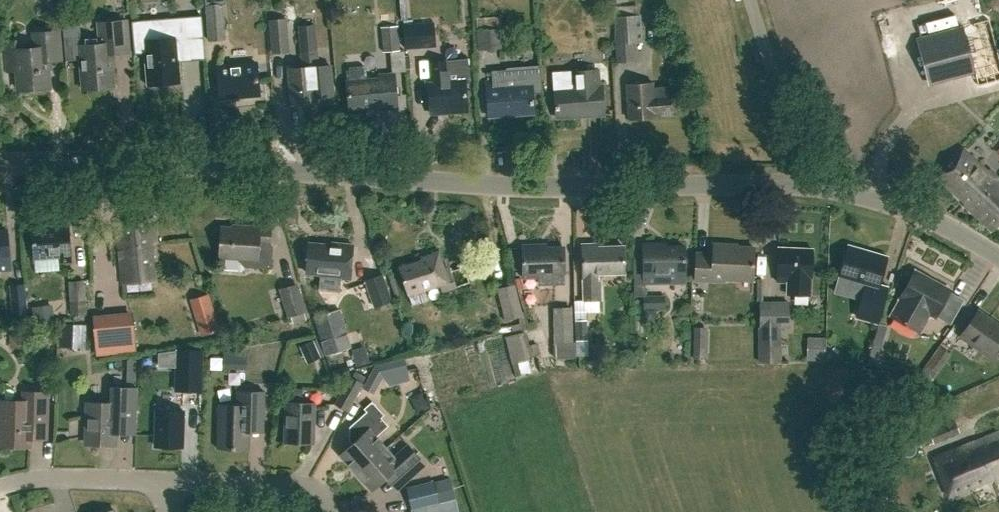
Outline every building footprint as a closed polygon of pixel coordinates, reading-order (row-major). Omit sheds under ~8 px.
[(225,39),(223,4),(204,5),(207,40),(225,39)] [(286,49),(282,5),(269,7),(273,50),(286,49)] [(640,42),(639,14),(611,15),(613,62),(634,61),(634,42),(640,42)] [(931,30),(957,24),(956,16),(929,22),(931,30)] [(130,54),(128,22),(99,24),(100,47),(80,48),(79,34),(63,35),(65,60),(80,59),(83,90),(113,89),(112,68),(115,68),(114,55),(130,54)] [(435,47),(433,22),(403,23),(404,49),(435,47)] [(398,50),(397,25),(379,26),(381,51),(398,50)] [(979,34),(965,38),(962,27),(936,33),(916,39),(928,81),(947,76),(974,69),(987,65),(979,34)] [(318,66),(315,28),(299,30),(302,67),(287,68),(289,103),(316,101),(316,97),(331,95),(329,65),(318,66)] [(501,49),(500,29),(476,30),(477,50),(501,49)] [(62,62),(60,34),(36,36),(35,49),(16,50),(15,39),(3,40),(5,72),(18,71),(19,93),(51,91),(49,63),(62,62)] [(182,62),(180,39),(148,41),(151,84),(181,83),(180,62),(182,62)] [(428,85),(431,112),(450,110),(450,114),(467,112),(464,81),(448,83),(446,63),(429,65),(431,84),(428,85)] [(260,97),(258,65),(222,68),(224,100),(260,97)] [(363,77),(363,68),(346,69),(348,109),(376,107),(376,112),(396,111),(394,75),(363,77)] [(541,96),(540,70),(492,72),(493,83),(487,83),(489,119),(532,117),(531,96),(541,96)] [(598,86),(597,71),(571,73),(572,88),(555,90),(556,119),(604,115),(601,86),(598,86)] [(655,98),(654,84),(626,86),(629,121),(657,119),(656,114),(679,112),(678,97),(655,98)] [(964,155),(939,180),(967,206),(965,208),(993,233),(998,227),(998,181),(992,174),(989,176),(964,155)] [(157,253),(154,221),(115,224),(117,244),(119,245),(123,285),(154,282),(151,253),(157,253)] [(70,261),(67,226),(32,229),(34,258),(57,256),(58,262),(70,261)] [(269,228),(258,228),(258,230),(221,228),(219,257),(241,259),(240,263),(244,267),(269,269),(271,245),(268,244),(269,228)] [(538,250),(539,244),(524,245),(525,279),(538,279),(538,273),(565,273),(565,249),(538,250)] [(731,244),(712,244),(712,254),(695,254),(694,280),(724,281),(724,279),(752,280),(754,248),(731,246),(731,244)] [(597,246),(584,245),(584,301),(601,301),(601,281),(598,281),(598,274),(623,275),(623,249),(597,249),(597,246)] [(657,249),(657,245),(642,245),(642,285),(682,285),(682,249),(657,249)] [(352,249),(334,247),(334,250),(311,248),(309,273),(322,275),(323,278),(348,281),(352,249)] [(812,249),(778,248),(776,282),(787,282),(787,294),(809,295),(809,278),(811,278),(812,249)] [(886,259),(850,248),(841,278),(864,285),(853,318),(876,325),(887,290),(877,287),(886,259)] [(420,291),(447,282),(437,253),(418,260),(418,262),(396,270),(404,296),(420,291)] [(914,270),(899,298),(900,298),(891,316),(920,332),(929,314),(935,317),(936,315),(950,323),(961,303),(947,296),(950,290),(914,270)] [(390,301),(381,274),(365,280),(373,307),(390,301)] [(86,315),(84,279),(68,280),(71,316),(86,315)] [(27,322),(23,283),(10,285),(14,324),(27,322)] [(307,320),(297,283),(278,288),(286,317),(290,316),(293,324),(307,320)] [(522,317),(514,284),(496,288),(504,321),(522,317)] [(788,302),(759,302),(759,328),(788,328),(788,302)] [(575,354),(572,306),(551,307),(554,355),(575,354)] [(356,365),(339,308),(312,316),(329,373),(356,365)] [(978,313),(960,339),(993,362),(998,354),(998,327),(978,313)] [(520,366),(536,359),(525,332),(509,338),(520,366)] [(805,336),(804,361),(823,361),(823,337),(805,336)] [(949,353),(938,345),(925,366),(936,373),(949,353)] [(178,348),(176,390),(203,391),(204,349),(178,348)] [(362,383),(349,376),(334,403),(347,410),(362,383)] [(136,388),(110,387),(110,403),(85,402),(84,441),(88,445),(115,446),(116,434),(135,435),(136,388)] [(264,392),(236,391),(236,405),(218,404),(216,448),(248,449),(249,431),(263,432),(264,392)] [(0,400),(0,446),(29,447),(30,437),(46,438),(47,392),(23,392),(22,401),(0,400)] [(356,474),(385,448),(375,437),(388,426),(381,418),(384,415),(371,401),(363,409),(366,412),(349,427),(358,438),(339,454),(356,474)] [(314,406),(287,405),(285,445),(312,446),(314,406)] [(182,411),(156,410),(155,446),(181,447),(182,411)] [(965,433),(980,426),(975,414),(960,420),(965,433)] [(959,433),(954,421),(928,432),(933,444),(959,433)] [(933,460),(948,496),(996,477),(998,484),(998,434),(933,460)] [(385,448),(356,474),(372,491),(392,472),(403,484),(425,464),(414,452),(412,453),(406,446),(393,457),(385,448)] [(405,487),(411,511),(440,504),(434,480),(405,487)]
